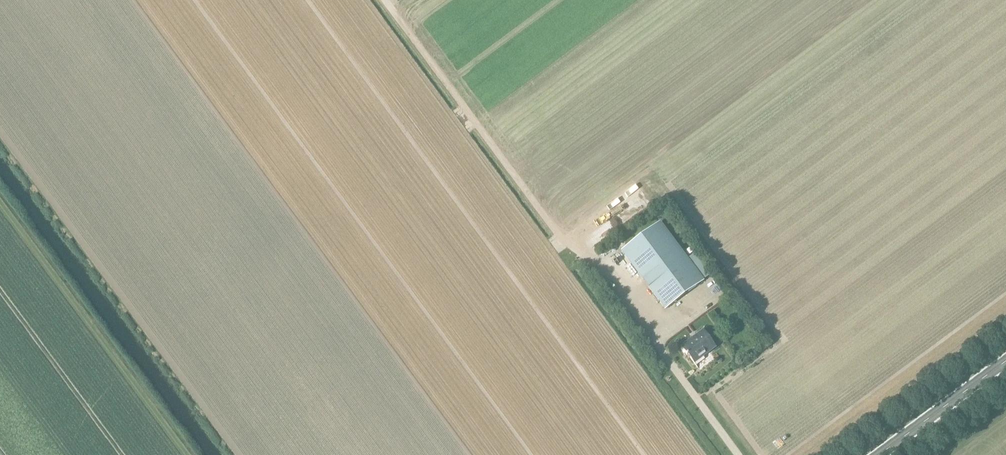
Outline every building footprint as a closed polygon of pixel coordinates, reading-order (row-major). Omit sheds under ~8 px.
[(664,309),(703,281),(660,223),(621,251),(664,309)] [(674,339),(676,344),(694,334),(691,330),(674,339)] [(693,363),(715,347),(704,331),(680,347),(687,356),(688,355),(693,363)]
